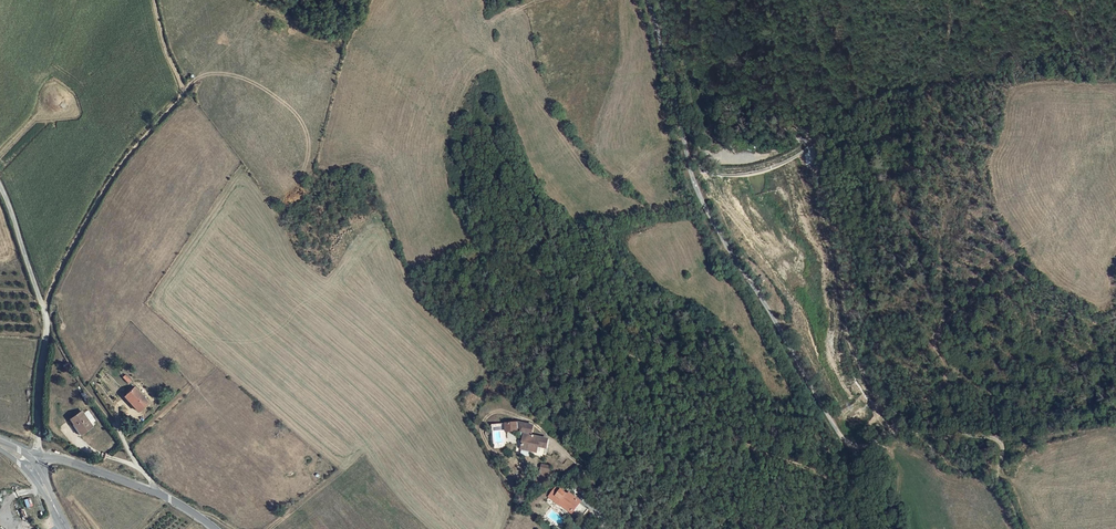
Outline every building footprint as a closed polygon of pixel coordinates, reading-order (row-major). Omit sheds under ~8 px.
[(67,368),(71,366),(67,358),(63,360),(67,368)] [(149,402),(135,386),(127,393),(133,400),(130,402),(138,412),(149,402)] [(133,400),(127,393),(124,396),(130,402),(133,400)] [(88,410),(83,414),(89,423),(94,420),(88,410)] [(89,423),(83,414),(81,411),(70,418),(74,424),(77,422),(83,432),(91,426),(89,423)] [(72,425),(78,435),(83,432),(77,422),(74,424),(72,425)] [(534,438),(536,429),(525,426),(525,424),(510,425),(510,433),(512,433),(512,431),(521,432),(521,430),(525,430),(525,442),(527,442),(525,450),(534,453),(539,454),(540,448),(548,450),(550,442),(534,438)] [(549,475),(550,476),(552,470),(544,468),(542,473),(549,475)] [(533,482),(539,489),(545,484),(540,477),(533,482)] [(561,494),(557,491),(556,492),(576,511),(580,506),(580,505),(570,497),(567,501),(565,499),(567,497),(562,492),(561,494)] [(576,511),(556,492),(550,499),(560,508),(561,507),(572,516),(576,511)] [(24,501),(27,507),(33,505),(30,498),(24,501)]
